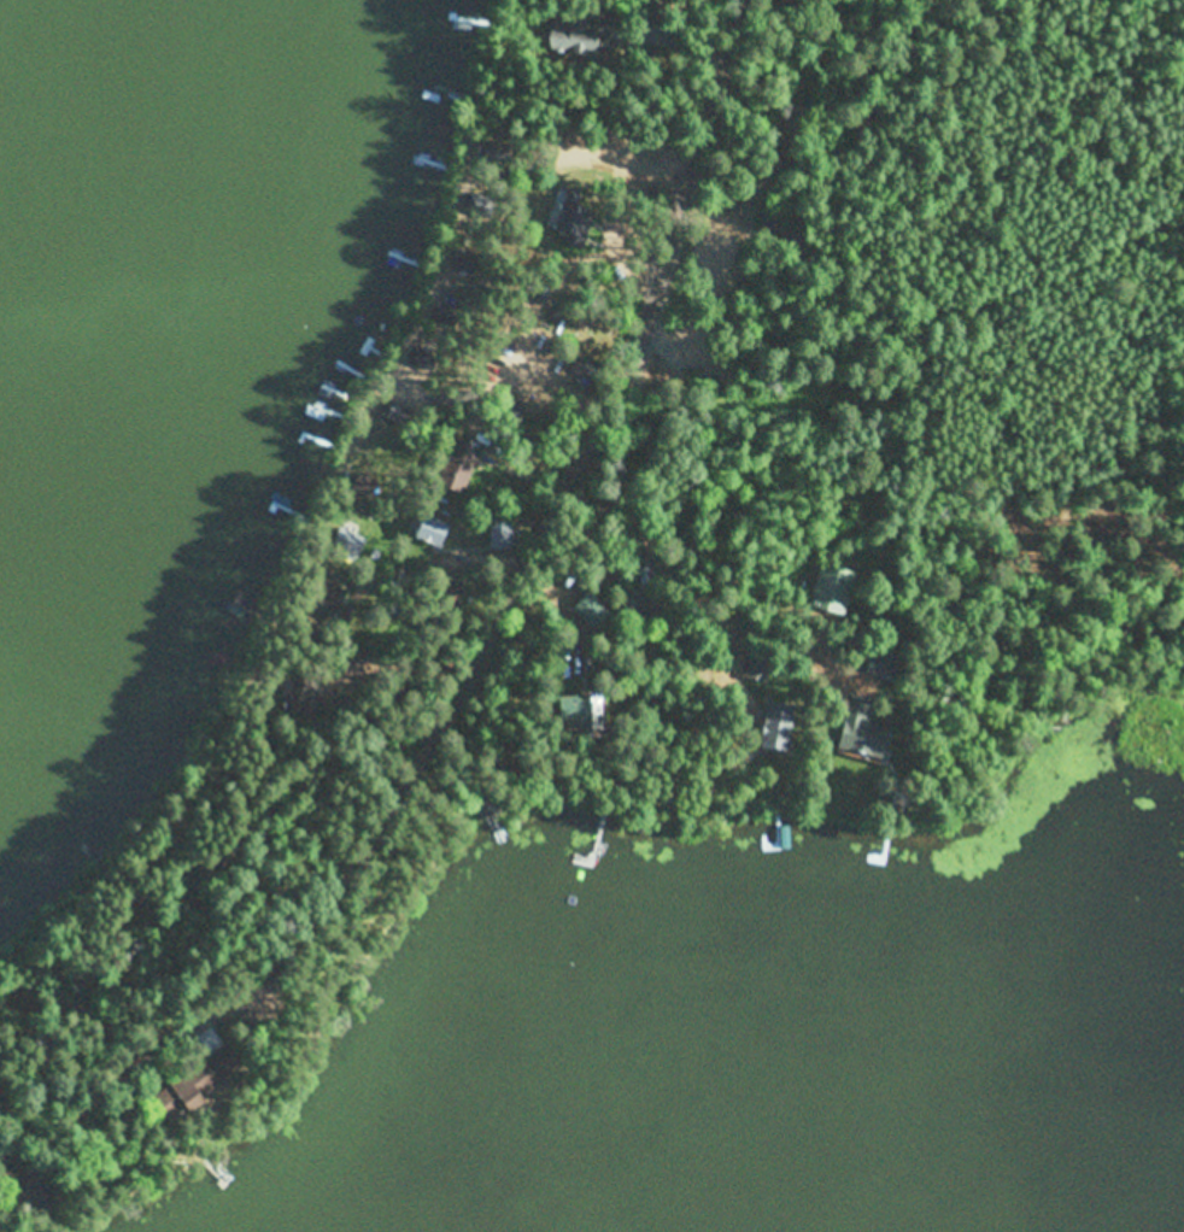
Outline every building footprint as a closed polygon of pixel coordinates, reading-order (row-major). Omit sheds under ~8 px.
[(670,4),(666,29),(639,24),(644,0),(670,4)] [(611,14),(610,40),(599,40),(598,57),(546,53),(547,30),(556,30),(556,11),(611,14)] [(494,199),(488,216),(463,207),(469,190),(494,199)] [(588,230),(584,250),(564,244),(567,236),(555,233),(557,224),(565,194),(591,201),(597,204),(588,230)] [(481,256),(476,274),(453,266),(450,266),(456,247),(468,252),(481,256)] [(435,370),(434,374),(403,362),(409,347),(440,359),(435,370)] [(597,376),(592,382),(586,380),(570,370),(575,362),(579,356),(581,357),(600,368),(597,376)] [(574,372),(579,362),(572,358),(567,369),(574,372)] [(526,407),(517,423),(492,411),(490,410),(498,394),(516,403),(526,407)] [(412,411),(404,428),(392,422),(385,418),(388,411),(392,401),(412,411)] [(479,463),(467,494),(459,492),(436,482),(455,435),(458,438),(468,441),(485,447),(479,463)] [(382,487),(375,503),(368,499),(348,491),(357,474),(368,479),(382,487)] [(449,527),(438,548),(428,544),(411,536),(420,518),(422,514),(449,527)] [(511,550),(491,550),(490,516),(505,515),(511,515),(511,527),(511,550)] [(365,538),(356,563),(328,553),(339,527),(365,538)] [(857,571),(846,616),(813,608),(823,563),(857,571)] [(458,592),(441,583),(431,602),(447,612),(458,592)] [(610,609),(593,629),(570,609),(588,588),(610,609)] [(663,620),(663,621),(658,621),(627,615),(632,589),(646,592),(668,596),(667,598),(663,620)] [(363,679),(335,679),(335,632),(363,632),(363,679)] [(901,652),(897,679),(864,675),(868,647),(901,652)] [(316,687),(305,720),(280,711),(289,680),(316,687)] [(886,738),(881,763),(850,756),(834,753),(836,750),(849,692),(874,698),(869,716),(868,722),(890,727),(886,738)] [(603,729),(557,732),(556,696),(578,694),(602,694),(602,700),(603,729)] [(790,745),(789,747),(787,746),(784,746),(773,744),(758,741),(761,733),(762,720),(763,712),(764,705),(766,699),(796,704),(790,745)] [(106,987),(90,996),(77,972),(93,963),(106,987)] [(211,1103),(192,1116),(186,1108),(177,1114),(170,1119),(154,1096),(166,1087),(227,1048),(241,1069),(204,1093),(211,1103)] [(12,1092),(0,1102),(0,1076),(12,1092)]
